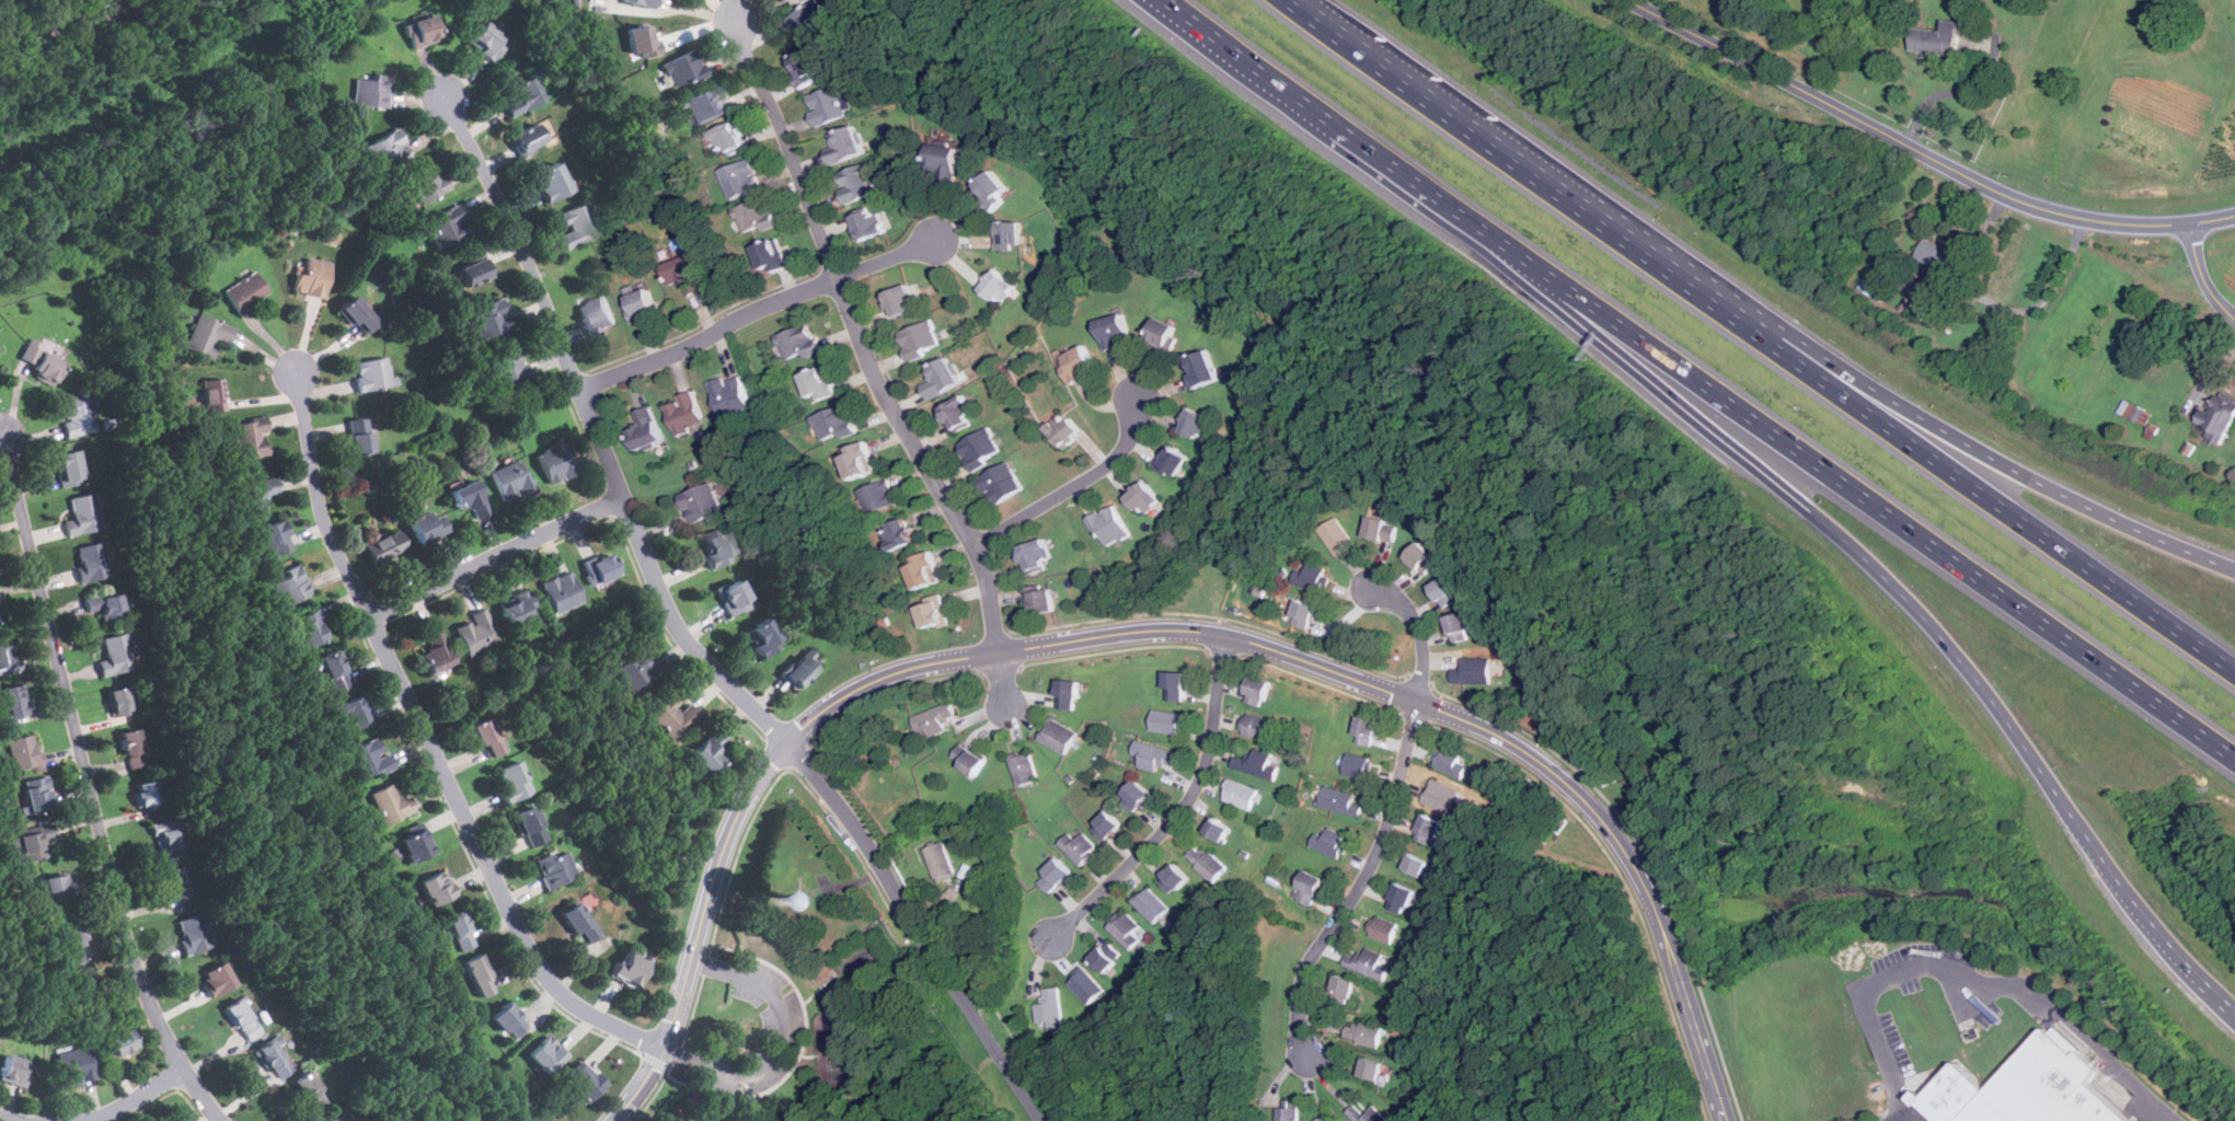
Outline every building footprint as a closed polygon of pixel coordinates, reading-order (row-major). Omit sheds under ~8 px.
[(654,8),(656,0),(621,0),(654,8)] [(818,0),(814,0),(790,16),(805,38),(832,20),(818,0)] [(404,25),(412,48),(442,37),(434,13),(404,25)] [(465,41),(492,60),(507,38),(482,19),(465,41)] [(1912,27),(1909,53),(1956,58),(1959,22),(1943,20),(1940,31),(1912,27)] [(648,24),(626,30),(633,53),(643,50),(644,57),(656,54),(648,24)] [(802,88),(826,76),(811,47),(787,59),(802,88)] [(664,62),(675,88),(707,74),(696,48),(664,62)] [(544,100),(531,74),(509,86),(514,96),(504,102),(510,116),(544,100)] [(389,77),(354,76),(353,105),(387,106),(389,77)] [(853,111),(840,82),(806,97),(819,126),(853,111)] [(683,97),(696,127),(729,113),(716,83),(683,97)] [(555,136),(545,117),(511,136),(520,154),(555,136)] [(711,131),(722,158),(747,148),(736,120),(711,131)] [(857,125),(829,134),(833,147),(826,149),(830,164),(866,153),(857,125)] [(365,146),(380,173),(412,155),(395,127),(365,146)] [(961,148),(932,143),(928,171),(940,172),(937,181),(957,183),(961,148)] [(729,198),(763,187),(753,158),(719,169),(729,198)] [(571,192),(558,160),(534,170),(546,201),(571,192)] [(406,176),(419,203),(449,188),(436,161),(406,176)] [(878,193),(869,162),(836,172),(845,203),(878,193)] [(998,211),(1010,199),(1007,197),(1015,190),(994,169),(975,188),(998,211)] [(744,235),(777,222),(767,195),(734,208),(744,235)] [(565,250),(600,234),(586,200),(552,216),(561,234),(558,234),(565,250)] [(425,220),(440,249),(471,232),(456,204),(425,220)] [(864,241),(890,230),(879,204),(853,215),(864,241)] [(998,249),(1027,249),(1027,221),(998,221),(998,249)] [(1915,255),(1951,278),(1962,259),(1927,236),(1915,255)] [(776,270),(793,266),(788,252),(783,254),(779,238),(756,243),(762,269),(775,266),(776,270)] [(324,298),(332,263),(302,255),(295,291),(324,298)] [(684,282),(688,294),(702,291),(693,256),(668,263),(673,285),(684,282)] [(459,267),(465,286),(493,277),(486,257),(459,267)] [(268,292),(252,269),(223,291),(240,313),(268,292)] [(1001,304),(1018,287),(1000,269),(983,286),(1001,304)] [(887,293),(896,315),(920,307),(911,284),(887,293)] [(637,321),(660,311),(650,288),(626,299),(637,321)] [(618,324),(604,293),(576,305),(590,336),(618,324)] [(338,308),(366,335),(380,322),(354,294),(338,308)] [(511,327),(503,298),(469,308),(477,338),(511,327)] [(184,348),(209,357),(216,339),(230,345),(235,327),(196,313),(184,348)] [(1099,321),(1105,351),(1122,347),(1120,336),(1132,333),(1129,314),(1099,321)] [(1147,338),(1172,351),(1183,327),(1157,315),(1147,338)] [(942,347),(931,319),(899,332),(910,359),(942,347)] [(777,336),(790,362),(823,348),(811,321),(777,336)] [(66,359),(27,342),(18,359),(56,378),(66,359)] [(1102,367),(1087,344),(1060,361),(1073,384),(1102,367)] [(488,359),(496,388),(529,378),(521,349),(488,359)] [(1186,358),(1196,389),(1223,380),(1213,349),(1186,358)] [(930,366),(936,379),(923,384),(930,398),(964,382),(951,356),(930,366)] [(390,388),(388,358),(355,361),(358,390),(390,388)] [(822,401),(839,394),(826,365),(802,374),(813,398),(820,394),(822,401)] [(738,370),(708,383),(723,417),(752,405),(738,370)] [(205,411),(224,408),(221,377),(201,379),(205,411)] [(2234,416),(2234,397),(2215,388),(2194,429),(2222,442),(2234,416)] [(85,392),(60,397),(66,420),(62,421),(66,436),(93,430),(85,392)] [(666,402),(676,436),(706,426),(695,393),(666,402)] [(955,430),(979,419),(967,393),(943,404),(955,430)] [(2120,413),(2147,425),(2154,413),(2125,401),(2120,413)] [(860,428),(846,402),(815,416),(827,443),(860,428)] [(641,426),(632,429),(640,449),(665,439),(653,405),(635,412),(641,426)] [(1184,431),(1210,440),(1218,417),(1193,407),(1184,431)] [(1047,427),(1065,447),(1085,428),(1067,408),(1047,427)] [(228,423),(234,459),(269,453),(265,431),(268,431),(266,416),(228,423)] [(371,416),(348,418),(352,453),(375,451),(371,416)] [(974,470),(1004,454),(991,427),(959,442),(974,470)] [(577,471),(563,440),(535,453),(550,484),(577,471)] [(852,479),(877,471),(867,440),(842,449),(852,479)] [(1194,459),(1172,442),(1156,464),(1178,479),(1194,459)] [(61,486),(85,481),(78,448),(54,453),(61,486)] [(505,504),(534,488),(519,457),(489,472),(505,504)] [(996,505),(1026,486),(1010,460),(980,477),(996,505)] [(245,509),(267,506),(265,494),(279,492),(277,475),(241,482),(245,509)] [(461,508),(470,505),(475,518),(491,512),(477,478),(452,487),(461,508)] [(866,513),(898,502),(890,478),(859,488),(866,513)] [(1144,515),(1165,499),(1150,478),(1129,494),(1144,515)] [(681,494),(693,522),(724,510),(713,481),(681,494)] [(65,520),(68,534),(101,528),(94,492),(69,497),(73,518),(65,520)] [(1090,516),(1105,545),(1131,532),(1117,502),(1090,516)] [(410,519),(423,543),(449,529),(440,512),(431,517),(427,509),(410,519)] [(918,541),(908,517),(882,528),(890,551),(918,541)] [(1322,528),(1335,554),(1355,544),(1340,517),(1322,528)] [(1398,540),(1402,522),(1371,517),(1368,534),(1398,540)] [(262,547),(269,545),(272,554),(292,550),(286,519),(257,525),(262,547)] [(375,566),(407,545),(396,527),(364,547),(375,566)] [(728,554),(735,552),(727,529),(703,536),(713,566),(730,560),(728,554)] [(1052,566),(1045,538),(1023,544),(1029,573),(1052,566)] [(108,575),(101,540),(72,547),(81,581),(108,575)] [(1439,553),(1424,540),(1408,558),(1427,575),(1439,562),(1435,558),(1439,553)] [(908,565),(915,588),(942,579),(932,551),(915,556),(917,562),(908,565)] [(583,564),(591,583),(619,571),(611,552),(583,564)] [(1306,570),(1297,567),(1291,581),(1323,593),(1332,570),(1310,562),(1306,570)] [(280,606),(313,591),(300,563),(267,579),(280,606)] [(584,600),(571,569),(542,582),(555,613),(584,600)] [(1432,583),(1445,608),(1464,598),(1451,574),(1432,583)] [(754,605),(741,575),(716,586),(728,616),(754,605)] [(1032,612),(1058,610),(1057,582),(1029,585),(1032,612)] [(500,602),(515,625),(539,611),(526,588),(500,602)] [(126,617),(118,589),(83,597),(88,612),(101,609),(104,623),(126,617)] [(951,622),(941,594),(918,603),(926,629),(951,622)] [(1321,603),(1299,598),(1292,623),(1314,629),(1321,603)] [(331,635),(318,608),(295,617),(308,646),(331,635)] [(468,656),(497,642),(482,609),(469,614),(470,619),(453,626),(468,656)] [(1452,642),(1479,637),(1475,612),(1448,615),(1452,642)] [(787,637),(765,614),(745,635),(767,657),(787,637)] [(457,661),(439,627),(419,637),(436,672),(457,661)] [(102,675),(135,669),(127,632),(102,637),(106,658),(97,660),(102,675)] [(11,636),(0,639),(0,674),(20,669),(11,636)] [(319,658),(335,693),(354,684),(336,649),(319,658)] [(630,696),(658,675),(640,649),(611,670),(630,696)] [(818,666),(800,651),(781,675),(798,691),(818,666)] [(1460,668),(1453,668),(1453,683),(1495,683),(1495,658),(1460,658),(1460,668)] [(1167,701),(1189,701),(1189,670),(1167,670),(1167,701)] [(1247,702),(1268,706),(1274,680),(1253,675),(1247,702)] [(1058,706),(1078,709),(1083,681),(1063,678),(1058,706)] [(32,713),(23,682),(3,687),(11,718),(32,713)] [(111,716),(131,713),(126,686),(105,690),(111,716)] [(647,715),(672,741),(700,715),(686,701),(684,702),(673,690),(647,715)] [(350,721),(354,729),(370,724),(360,695),(335,705),(342,724),(350,721)] [(949,729),(946,719),(958,714),(953,701),(913,717),(919,730),(928,727),(932,737),(949,729)] [(1185,713),(1154,708),(1151,730),(1182,735),(1185,713)] [(1274,720),(1247,712),(1242,732),(1267,740),(1274,720)] [(1384,721),(1363,714),(1355,740),(1375,747),(1384,721)] [(1064,755),(1080,733),(1053,716),(1039,737),(1064,755)] [(472,726),(488,759),(506,751),(489,717),(472,726)] [(146,766),(139,728),(120,732),(128,770),(146,766)] [(690,754),(710,774),(726,758),(717,749),(727,739),(716,728),(690,754)] [(8,739),(13,770),(41,764),(35,733),(8,739)] [(390,753),(384,755),(377,738),(346,751),(360,782),(395,766),(390,753)] [(1143,756),(1140,767),(1159,772),(1161,763),(1175,767),(1179,751),(1138,740),(1133,754),(1143,756)] [(990,760),(963,741),(952,758),(979,776),(990,760)] [(1435,766),(1463,778),(1472,755),(1443,743),(1435,766)] [(1236,754),(1233,767),(1276,781),(1283,758),(1251,748),(1247,758),(1236,754)] [(1018,786),(1039,781),(1029,750),(1010,755),(1018,786)] [(1344,774),(1369,778),(1373,758),(1348,752),(1344,774)] [(494,771),(508,802),(533,791),(519,760),(494,771)] [(23,781),(27,807),(21,808),(22,814),(54,809),(47,776),(23,781)] [(1450,814),(1462,793),(1433,778),(1421,800),(1450,814)] [(137,810),(159,807),(155,779),(134,783),(137,810)] [(1259,788),(1229,779),(1222,800),(1254,810),(1259,788)] [(1154,793),(1140,781),(1121,800),(1137,813),(1154,793)] [(416,811),(411,796),(399,800),(393,783),(369,791),(381,824),(416,811)] [(1321,808),(1363,814),(1364,805),(1356,804),(1358,793),(1324,787),(1321,808)] [(528,847),(549,839),(535,807),(514,816),(528,847)] [(1093,828),(1107,843),(1126,824),(1111,809),(1093,828)] [(1415,837),(1435,846),(1445,821),(1426,812),(1415,837)] [(1235,827),(1213,814),(1205,831),(1225,843),(1235,827)] [(150,824),(157,853),(185,846),(180,818),(150,824)] [(47,858),(43,839),(54,836),(51,827),(20,832),(25,862),(47,858)] [(408,863),(435,855),(426,828),(401,835),(408,863)] [(1317,832),(1311,845),(1339,859),(1350,836),(1329,828),(1325,835),(1317,832)] [(1083,867),(1101,850),(1085,833),(1078,841),(1071,834),(1060,844),(1083,867)] [(925,848),(937,883),(957,876),(945,842),(925,848)] [(1213,882),(1226,868),(1200,843),(1187,857),(1213,882)] [(548,889),(578,876),(566,846),(534,860),(548,889)] [(1432,862),(1412,851),(1404,867),(1425,877),(1432,862)] [(1076,871),(1061,857),(1039,880),(1055,895),(1076,871)] [(1191,877),(1178,863),(1160,881),(1174,894),(1191,877)] [(162,871),(169,901),(191,897),(184,866),(162,871)] [(431,906),(456,892),(442,868),(417,882),(431,906)] [(1314,908),(1327,878),(1309,869),(1294,899),(1314,908)] [(42,879),(48,904),(76,898),(69,872),(42,879)] [(1389,905),(1401,910),(1403,903),(1413,908),(1420,889),(1398,880),(1389,905)] [(784,906),(806,919),(818,898),(797,885),(784,906)] [(1155,924),(1171,909),(1147,886),(1132,901),(1155,924)] [(601,933),(577,902),(561,914),(585,946),(601,933)] [(447,915),(459,951),(476,946),(464,909),(447,915)] [(211,946),(201,913),(176,921),(186,954),(211,946)] [(1142,926),(1129,913),(1121,921),(1118,917),(1108,927),(1131,950),(1142,939),(1136,934),(1142,926)] [(1371,935),(1393,944),(1401,924),(1379,915),(1371,935)] [(58,925),(66,966),(89,961),(80,921),(58,925)] [(1105,974),(1120,961),(1105,944),(1090,957),(1105,974)] [(1385,982),(1395,959),(1367,947),(1361,959),(1349,954),(1345,964),(1385,982)] [(622,962),(617,960),(609,975),(637,990),(652,960),(627,949),(622,962)] [(497,990),(483,954),(463,961),(479,997),(497,990)] [(212,999),(238,985),(223,961),(199,975),(212,999)] [(1105,991),(1084,969),(1069,983),(1088,1005),(1105,991)] [(1355,998),(1361,981),(1337,973),(1330,991),(1355,998)] [(1045,1003),(1036,1004),(1037,1021),(1048,1021),(1048,1031),(1063,1029),(1059,987),(1044,989),(1045,1003)] [(263,1031),(240,998),(223,1009),(245,1043),(263,1031)] [(491,1016),(515,1044),(533,1029),(508,1001),(491,1016)] [(1386,1027),(1348,1020),(1345,1040),(1383,1047),(1386,1027)] [(105,1040),(113,1058),(138,1047),(130,1029),(105,1040)] [(2086,1085),(2127,1120),(1955,1120),(1981,1090),(2041,1029),(2071,1055),(2074,1050),(2097,1070),(2086,1085)] [(548,1074),(567,1055),(548,1035),(528,1053),(548,1074)] [(255,1051),(278,1082),(293,1070),(270,1039),(255,1051)] [(65,1088),(95,1080),(87,1047),(56,1054),(65,1088)] [(33,1062),(7,1053),(0,1072),(0,1079),(24,1088),(33,1062)] [(1359,1075),(1385,1080),(1389,1062),(1362,1056),(1359,1075)] [(584,1103),(604,1084),(583,1061),(567,1075),(574,1082),(568,1087),(584,1103)] [(1981,1090),(1955,1120),(1936,1120),(1915,1103),(1950,1061),(1981,1090)] [(313,1110),(330,1100),(311,1071),(295,1080),(313,1110)] [(1299,1100),(1278,1100),(1278,1120),(1299,1120),(1299,1100)] [(1374,1103),(1364,1113),(1356,1103),(1347,1112),(1356,1120),(1391,1120),(1374,1103)]
